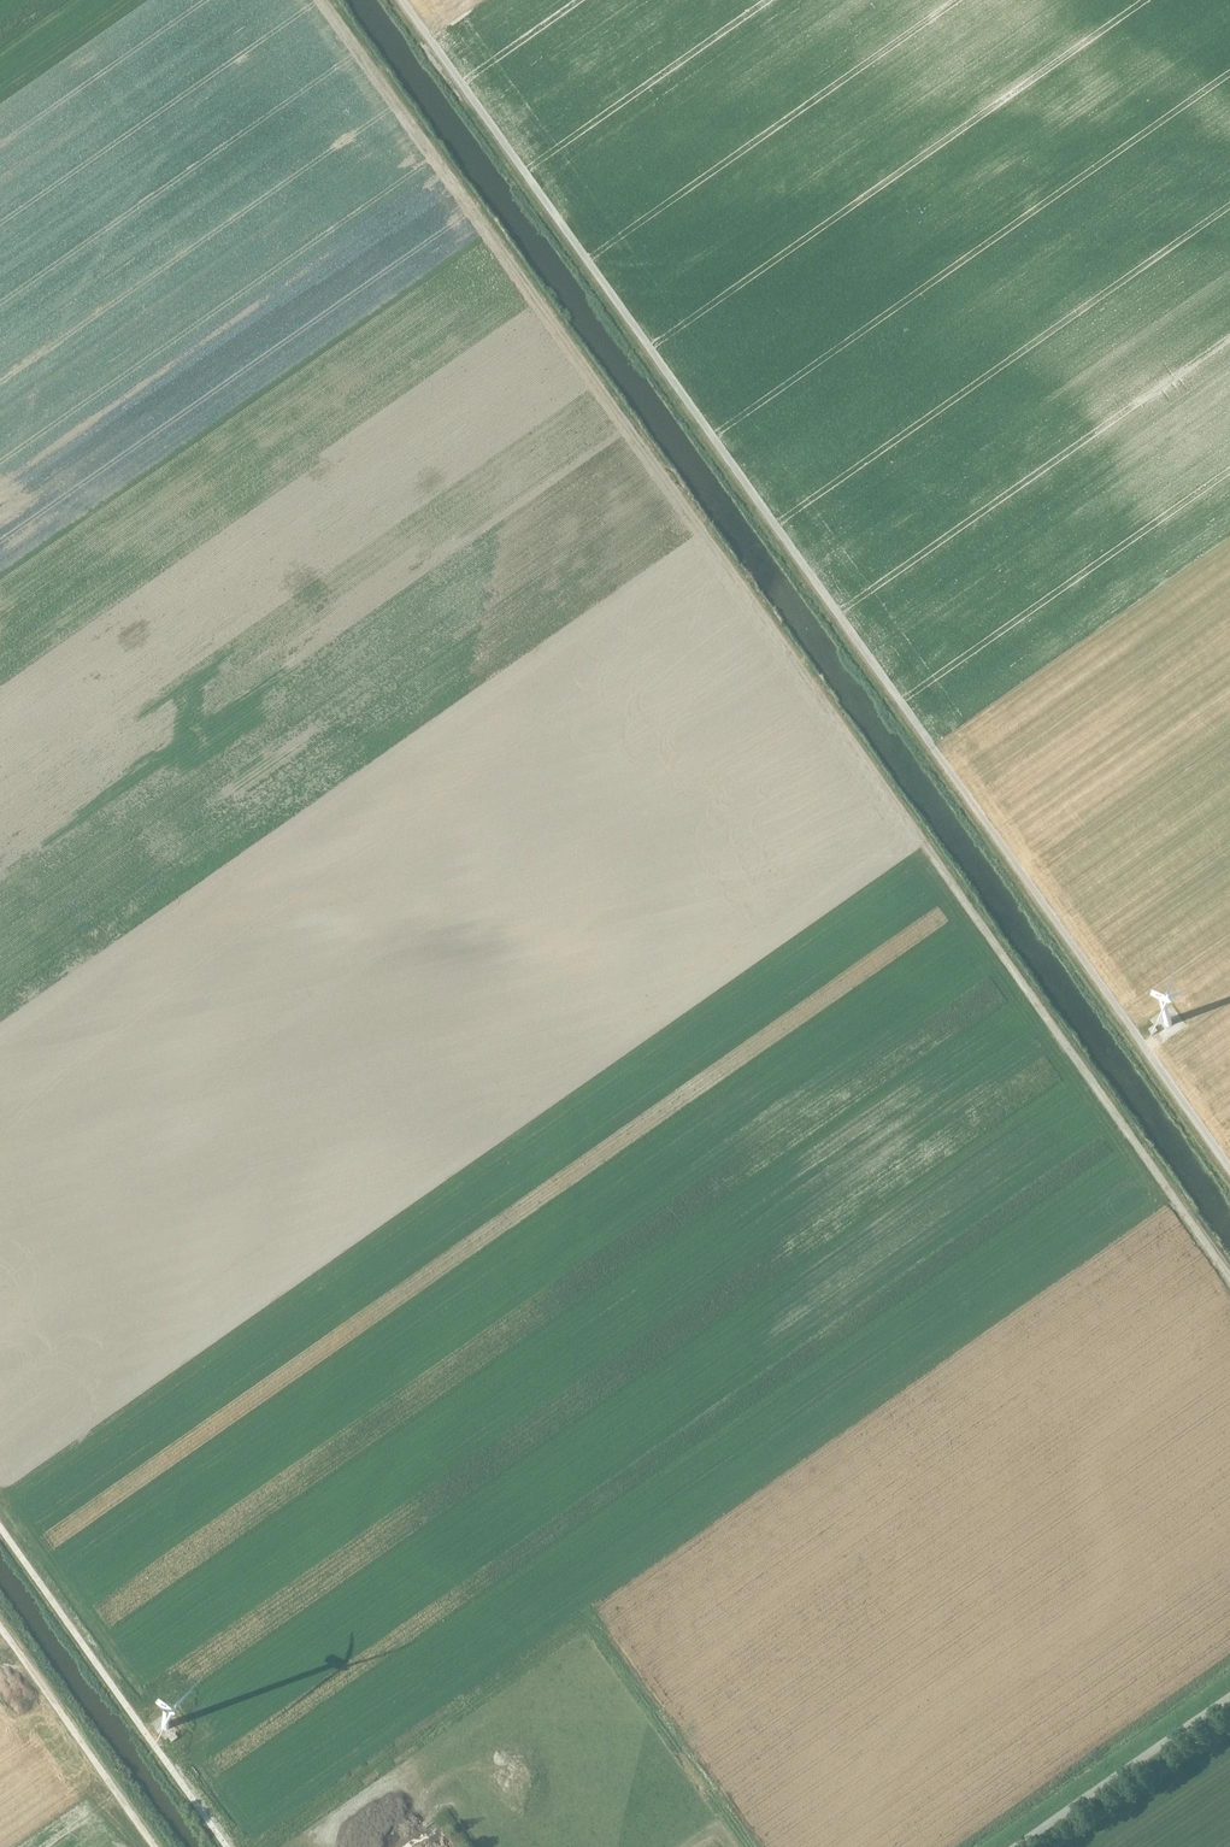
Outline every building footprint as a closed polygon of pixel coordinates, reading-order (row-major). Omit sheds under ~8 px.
[(1163,1015),(1169,1011),(1165,1003),(1159,1006),(1163,1015)] [(166,1723),(166,1722),(165,1722),(164,1722),(164,1723),(163,1723),(162,1723),(162,1724),(161,1725),(161,1726),(161,1727),(161,1728),(162,1729),(163,1730),(164,1730),(165,1730),(166,1730),(167,1730),(168,1730),(168,1729),(169,1728),(169,1727),(169,1726),(169,1725),(169,1724),(168,1724),(168,1723),(167,1723),(166,1723)]
